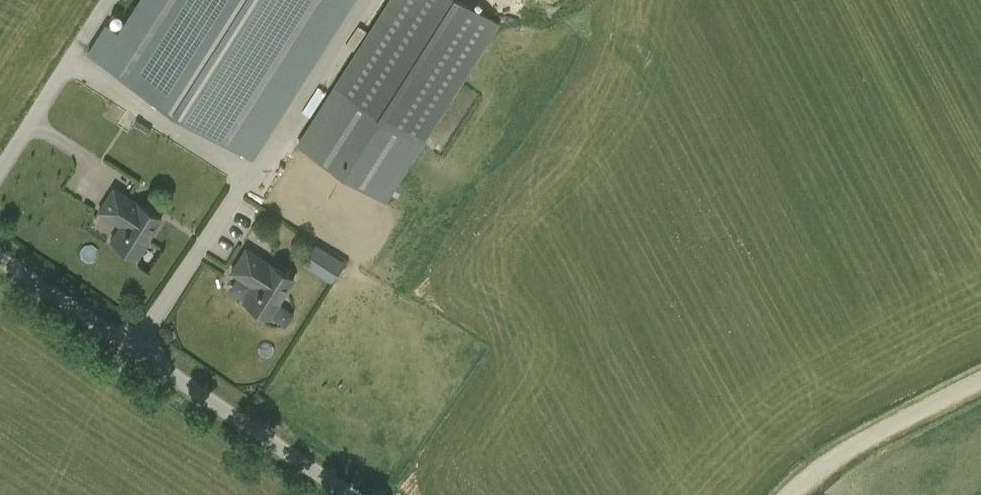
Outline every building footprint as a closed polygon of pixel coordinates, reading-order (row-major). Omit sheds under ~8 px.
[(353,0),(135,0),(116,30),(106,23),(87,53),(253,158),(353,0)] [(335,88),(422,144),(499,24),(462,0),(391,0),(335,88)] [(162,218),(114,188),(99,211),(121,225),(112,241),(138,257),(162,218)] [(247,248),(232,272),(254,286),(244,301),(270,317),(295,278),(247,248)]
